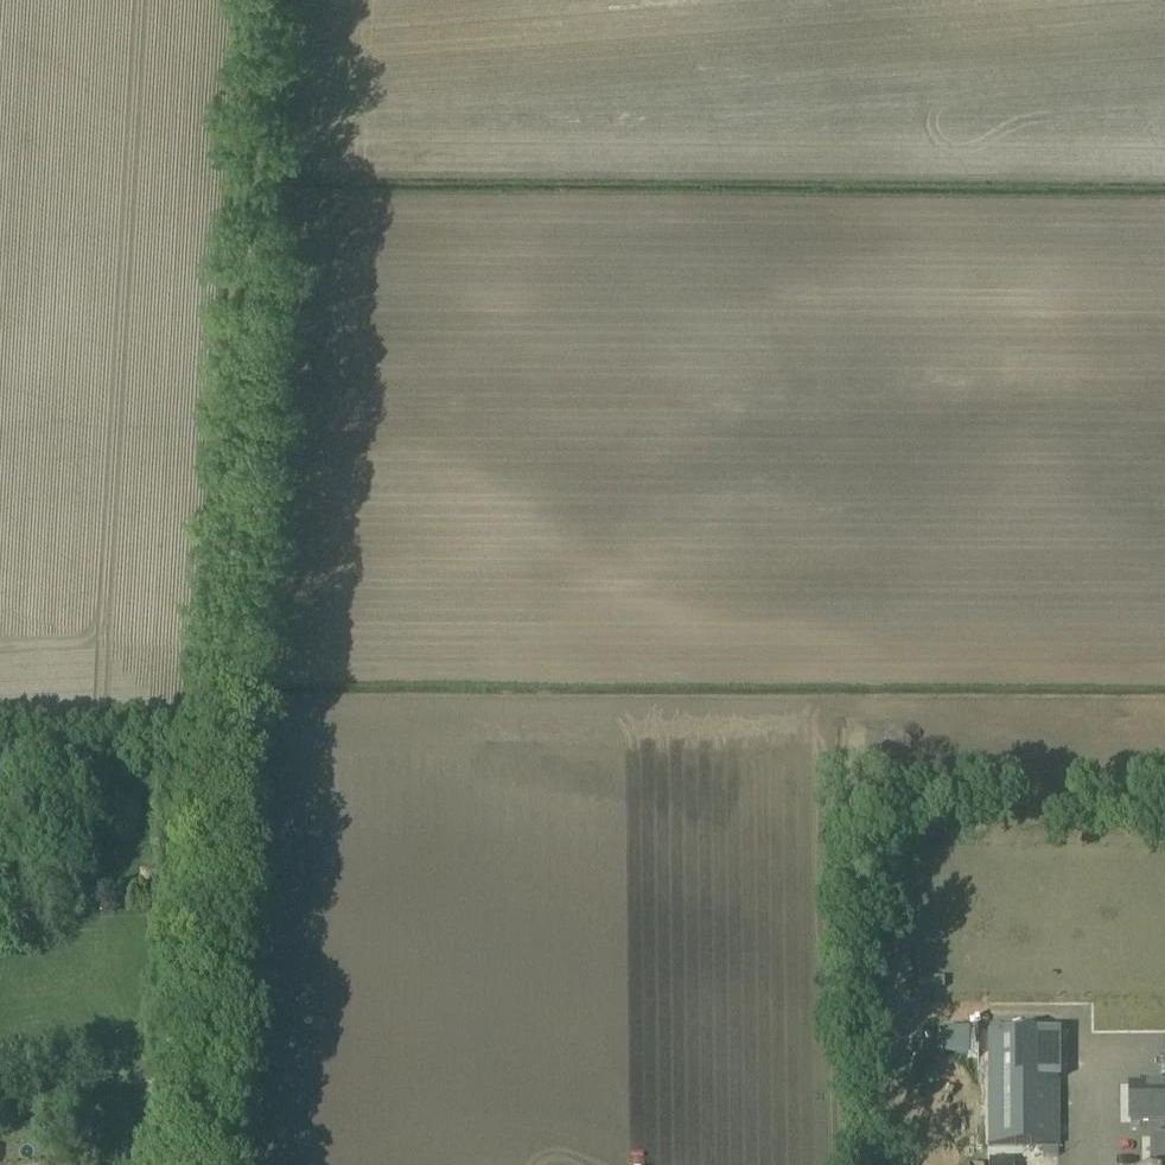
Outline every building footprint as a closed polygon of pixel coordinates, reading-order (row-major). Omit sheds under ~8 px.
[(1035,780),(1036,762),(1019,761),(1018,779),(1035,780)] [(1060,864),(986,865),(987,1147),(1061,1147),(1060,864)] [(1085,921),(1086,1130),(1164,1130),(1164,920),(1085,921)]
